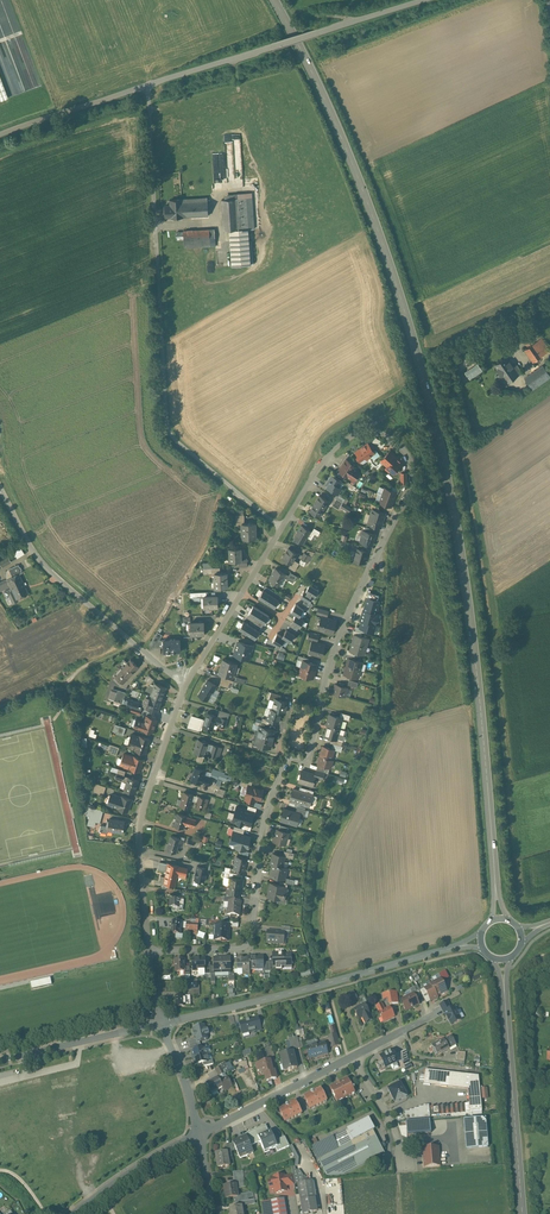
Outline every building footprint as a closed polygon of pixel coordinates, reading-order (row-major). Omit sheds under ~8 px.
[(182,199),(181,199),(183,216),(208,215),(207,198),(182,199)] [(235,198),(221,199),(223,230),(229,230),(238,229),(235,198)] [(246,198),(235,198),(238,229),(248,228),(246,198)] [(181,199),(170,200),(170,207),(165,208),(166,217),(171,216),(171,217),(183,217),(183,216),(181,199)] [(238,229),(229,230),(231,265),(250,264),(248,228),(238,229)] [(209,229),(193,230),(188,230),(183,231),(183,239),(184,248),(210,246),(209,230),(209,229)] [(540,337),(524,349),(532,361),(549,350),(540,337)] [(513,366),(506,357),(494,365),(501,375),(506,382),(507,383),(521,372),(516,364),(513,366)] [(477,364),(465,372),(470,380),(482,371),(477,364)] [(542,365),(525,378),(532,389),(549,376),(542,365)] [(501,375),(497,378),(502,385),(503,385),(502,384),(506,382),(501,375)] [(384,443),(375,437),(373,442),(381,447),(384,443)] [(368,443),(355,452),(359,457),(358,458),(362,465),(367,461),(366,459),(368,457),(369,458),(372,456),(371,455),(374,453),(368,443)] [(390,450),(379,462),(381,463),(383,463),(387,466),(395,458),(396,456),(390,450)] [(395,458),(387,466),(385,468),(385,470),(387,470),(389,472),(392,474),(395,471),(396,471),(397,471),(398,470),(398,468),(401,464),(395,458)] [(350,462),(346,459),(338,470),(348,477),(354,481),(359,473),(356,470),(356,469),(354,467),(350,463),(350,462)] [(341,481),(331,475),(326,483),(328,484),(326,488),(337,494),(337,495),(337,494),(341,488),(338,486),(341,481)] [(391,490),(384,488),(382,495),(393,499),(395,493),(396,492),(391,490)] [(393,499),(382,495),(379,502),(390,506),(393,499)] [(328,501),(319,496),(313,506),(310,511),(319,516),(322,511),(327,514),(332,505),(333,504),(328,501)] [(342,502),(336,498),(333,504),(332,505),(338,509),(340,506),(342,502)] [(351,508),(342,502),(340,506),(348,512),(351,508)] [(378,511),(372,509),(368,523),(381,527),(385,513),(378,511)] [(244,514),(236,515),(236,525),(242,525),(242,523),(244,523),(244,514)] [(244,523),(242,523),(242,525),(243,538),(256,538),(255,522),(244,523)] [(312,532),(301,526),(294,538),(294,539),(293,540),(297,542),(298,541),(303,544),(307,537),(311,540),(314,534),(314,533),(312,532)] [(362,542),(374,546),(377,534),(373,533),(366,531),(362,542)] [(346,543),(348,535),(342,534),(340,544),(345,545),(346,543)] [(358,545),(348,542),(346,549),(355,551),(356,551),(357,548),(358,545)] [(307,547),(305,552),(312,555),(315,551),(307,547)] [(241,548),(229,548),(230,561),(241,561),(241,548)] [(288,548),(282,558),(291,563),(288,567),(294,571),(299,563),(293,559),(297,553),(288,548)] [(357,548),(356,551),(355,551),(353,557),(354,559),(354,560),(364,563),(367,551),(357,548)] [(312,556),(304,552),(300,559),(308,563),(312,556)] [(9,557),(1,562),(4,567),(12,563),(9,557)] [(18,564),(8,569),(10,568),(13,575),(18,573),(18,574),(22,572),(18,564)] [(286,574),(276,568),(269,579),(279,585),(286,574)] [(220,572),(214,573),(215,587),(227,587),(226,572),(220,572)] [(297,576),(290,572),(288,577),(294,581),(297,576)] [(18,574),(18,573),(13,575),(7,579),(6,579),(10,588),(15,598),(16,598),(27,593),(18,574)] [(0,582),(0,590),(8,586),(5,579),(0,582)] [(310,583),(305,590),(313,595),(314,596),(319,589),(310,583)] [(10,588),(3,591),(6,597),(8,596),(12,603),(17,600),(16,598),(15,598),(10,588)] [(271,594),(263,589),(258,597),(266,602),(271,594)] [(313,595),(305,590),(305,589),(300,596),(309,601),(313,595)] [(279,599),(271,594),(266,602),(274,607),(279,599)] [(217,595),(204,596),(204,607),(217,606),(217,595)] [(367,597),(364,607),(377,611),(379,600),(367,597)] [(296,614),(299,616),(304,608),(295,603),(291,611),(296,614)] [(254,621),(261,611),(253,606),(247,616),(254,621)] [(332,611),(319,607),(317,613),(330,617),(332,611)] [(364,607),(361,618),(374,621),(377,611),(364,607)] [(262,626),(269,616),(261,611),(254,621),(262,626)] [(303,619),(299,616),(296,614),(291,622),(299,626),(303,619)] [(334,635),(339,620),(330,617),(323,615),(318,630),(334,635)] [(361,618),(358,628),(371,631),(374,621),(361,618)] [(204,621),(190,622),(190,634),(204,633),(204,621)] [(239,629),(247,634),(252,626),(244,621),(239,629)] [(247,634),(255,638),(260,630),(252,626),(247,634)] [(282,636),(285,638),(289,641),(294,633),(286,629),(282,636)] [(157,631),(149,644),(153,644),(153,647),(158,647),(158,639),(161,633),(157,631)] [(318,635),(309,632),(308,638),(317,641),(318,635)] [(285,638),(282,636),(277,633),(272,641),(280,646),(285,638)] [(360,636),(354,634),(353,638),(352,638),(351,642),(366,646),(368,638),(360,636)] [(180,638),(163,639),(164,647),(164,652),(177,651),(177,650),(180,650),(180,651),(180,638)] [(250,645),(237,641),(233,655),(248,659),(250,653),(248,652),(250,645)] [(324,644),(312,641),(309,651),(312,652),(312,653),(321,656),(324,644)] [(366,646),(351,642),(350,645),(351,645),(349,650),(355,652),(364,654),(366,646)] [(280,649),(277,657),(283,659),(286,651),(280,649)] [(362,662),(348,658),(347,662),(346,662),(345,665),(360,670),(362,662)] [(138,666),(130,659),(124,665),(123,664),(114,674),(115,675),(115,676),(123,683),(138,666)] [(236,663),(223,659),(222,659),(223,659),(221,667),(220,667),(218,673),(232,677),(236,663)] [(308,661),(303,660),(301,667),(315,671),(317,664),(308,661)] [(360,670),(345,665),(344,669),(345,669),(344,673),(343,674),(350,675),(358,678),(360,670)] [(315,671),(301,667),(299,673),(299,674),(305,676),(313,678),(315,671)] [(233,681),(222,677),(219,685),(231,688),(233,681)] [(216,686),(207,680),(198,695),(207,700),(211,694),(216,686)] [(166,687),(155,683),(153,686),(151,685),(149,691),(152,692),(151,695),(162,699),(164,694),(163,694),(166,687)] [(347,687),(335,684),(332,692),(344,696),(347,687)] [(117,692),(111,690),(108,698),(114,700),(117,692)] [(126,693),(117,690),(117,692),(114,700),(122,703),(126,693)] [(281,695),(271,692),(269,699),(274,700),(275,698),(279,699),(281,695)] [(218,699),(211,694),(208,700),(212,703),(214,700),(217,701),(218,699)] [(162,699),(151,695),(150,699),(146,698),(144,704),(147,705),(146,708),(157,711),(160,704),(162,699)] [(279,699),(275,698),(274,700),(272,709),(282,712),(285,713),(288,702),(279,699)] [(272,709),(270,708),(267,719),(270,720),(278,723),(282,712),(272,709)] [(217,716),(207,712),(205,719),(202,726),(212,730),(214,723),(218,724),(221,717),(217,716)] [(339,717),(329,714),(326,724),(327,724),(339,728),(342,718),(339,717)] [(201,731),(202,726),(205,719),(191,715),(188,726),(201,731)] [(157,719),(146,716),(144,721),(142,728),(142,729),(152,732),(157,719)] [(227,719),(221,717),(218,724),(218,725),(224,727),(227,719)] [(144,721),(136,719),(133,726),(142,729),(142,728),(144,721)] [(126,727),(115,724),(113,730),(116,731),(116,733),(123,735),(126,727)] [(339,728),(327,724),(324,736),(331,738),(337,739),(339,733),(338,731),(339,728)] [(264,727),(259,725),(259,726),(258,729),(257,734),(273,739),(275,730),(264,727)] [(149,739),(139,735),(139,736),(131,733),(130,738),(127,745),(135,748),(135,749),(145,752),(147,747),(149,739)] [(273,739),(257,734),(255,739),(254,743),(259,744),(270,748),(273,739)] [(209,743),(198,739),(194,751),(198,753),(198,752),(204,754),(205,750),(207,750),(209,743)] [(119,747),(109,743),(107,749),(110,750),(109,753),(116,755),(119,747)] [(341,746),(333,743),(332,748),(334,749),(341,751),(342,746),(341,746)] [(221,747),(213,745),(209,756),(218,759),(221,747)] [(332,748),(323,746),(320,755),(331,759),(334,749),(332,748)] [(204,754),(198,752),(198,753),(196,760),(202,762),(204,754)] [(133,756),(124,753),(120,764),(129,767),(139,771),(143,759),(134,756),(133,756)] [(320,755),(320,756),(317,764),(330,767),(333,759),(320,755)] [(205,771),(195,767),(191,779),(201,782),(208,784),(211,777),(203,775),(205,771)] [(324,772),(316,769),(314,774),(316,774),(315,776),(322,778),(324,772)] [(221,772),(213,770),(213,771),(212,770),(210,775),(211,775),(211,776),(215,777),(215,776),(219,778),(218,779),(222,780),(225,781),(227,775),(223,774),(224,772),(221,772)] [(314,774),(301,770),(298,781),(312,785),(315,776),(316,774),(314,774)] [(138,780),(128,777),(124,789),(134,792),(138,780)] [(252,781),(242,778),(240,785),(243,785),(247,787),(248,785),(251,786),(252,781)] [(106,786),(95,783),(93,791),(103,794),(106,786)] [(251,786),(248,785),(247,787),(245,795),(246,795),(246,797),(254,800),(255,798),(260,799),(263,789),(251,786)] [(298,790),(293,788),(289,801),(309,806),(312,794),(304,791),(298,790)] [(193,795),(183,792),(180,805),(189,807),(193,795)] [(121,797),(111,793),(108,803),(118,806),(121,797)] [(131,799),(121,796),(118,806),(117,807),(128,811),(131,799)] [(208,799),(199,796),(195,807),(204,810),(208,799)] [(93,807),(88,806),(86,814),(89,815),(97,817),(101,818),(103,811),(92,808),(93,807)] [(254,812),(236,806),(232,820),(237,822),(237,823),(242,824),(243,823),(250,825),(254,812)] [(306,809),(297,807),(295,812),(299,813),(304,815),(306,809)] [(295,812),(284,808),(281,820),(296,824),(299,813),(295,812)] [(187,816),(177,813),(173,825),(183,828),(184,824),(193,827),(196,819),(187,816)] [(124,821),(109,818),(108,821),(107,830),(122,832),(124,821)] [(106,825),(100,824),(99,831),(107,832),(107,830),(108,821),(107,821),(106,825)] [(244,829),(234,826),(233,831),(243,834),(244,829)] [(278,829),(277,829),(273,840),(285,844),(288,832),(278,829)] [(243,834),(233,831),(229,843),(235,844),(234,847),(246,850),(246,848),(248,848),(250,842),(249,842),(251,836),(243,834)] [(184,839),(170,835),(166,850),(176,852),(179,843),(182,844),(184,839)] [(284,856),(272,853),(270,864),(272,864),(282,866),(284,856)] [(246,858),(236,856),(234,868),(238,869),(237,870),(238,870),(238,869),(241,870),(243,870),(246,858)] [(207,867),(207,869),(210,869),(211,862),(201,860),(199,866),(207,867)] [(185,868),(169,864),(165,882),(176,885),(179,874),(183,874),(185,868)] [(282,866),(272,864),(270,875),(284,878),(287,867),(282,866)] [(194,877),(193,881),(201,882),(201,880),(204,881),(207,869),(207,867),(199,866),(197,865),(194,877)] [(232,877),(228,877),(227,884),(242,886),(243,879),(232,877)] [(279,884),(270,882),(267,896),(278,898),(282,899),(283,898),(285,888),(285,886),(279,884)] [(242,886),(227,884),(226,892),(231,892),(240,894),(241,894),(242,886)] [(182,895),(171,894),(169,907),(179,908),(180,899),(182,900),(182,895)] [(234,901),(229,900),(228,903),(227,914),(239,915),(241,902),(234,901)] [(182,922),(172,921),(171,933),(180,934),(181,928),(182,922)] [(198,923),(186,922),(186,930),(198,931),(198,923)] [(227,926),(215,925),(214,940),(221,941),(221,940),(228,941),(230,927),(230,926),(227,926)] [(281,932),(267,931),(266,943),(278,944),(278,940),(283,941),(284,933),(284,932),(281,932)] [(289,954),(281,955),(281,958),(275,958),(276,967),(287,967),(287,965),(291,964),(291,959),(290,959),(289,954)] [(263,956),(249,957),(249,958),(249,969),(263,968),(263,956)] [(225,959),(220,960),(220,958),(214,958),(214,972),(230,972),(230,957),(225,957),(225,959)] [(204,958),(193,958),(193,970),(204,970),(205,970),(205,963),(204,958)] [(249,958),(237,958),(238,970),(242,969),(242,974),(250,973),(249,969),(249,958)] [(184,959),(175,959),(175,971),(185,971),(185,967),(184,959)] [(49,977),(29,982),(33,996),(53,991),(49,977)] [(440,978),(430,984),(431,985),(437,996),(447,991),(440,978)] [(431,985),(424,988),(430,1001),(437,997),(437,996),(431,985)] [(402,1004),(406,1011),(418,1004),(415,998),(419,997),(414,987),(409,989),(412,994),(402,999),(404,1004),(402,1004)] [(431,1003),(425,990),(420,992),(427,1005),(431,1003)] [(388,1005),(399,1003),(397,991),(382,993),(383,1000),(387,999),(388,1005)] [(358,999),(354,993),(347,997),(350,1003),(358,999)] [(185,996),(176,996),(176,1007),(185,1006),(185,996)] [(445,1012),(451,1008),(448,1001),(440,1005),(443,1013),(445,1013),(445,1012)] [(389,1007),(384,1010),(381,1004),(379,1005),(377,1002),(375,1004),(379,1012),(379,1013),(384,1022),(394,1017),(389,1007)] [(364,1004),(354,1010),(359,1019),(363,1017),(365,1023),(372,1020),(369,1014),(364,1004)] [(451,1025),(461,1020),(455,1007),(451,1008),(445,1012),(445,1013),(451,1025)] [(246,1021),(240,1023),(243,1034),(256,1031),(255,1030),(261,1028),(258,1017),(246,1020),(246,1021)] [(204,1025),(193,1027),(194,1033),(193,1033),(194,1037),(195,1037),(196,1041),(207,1039),(206,1034),(208,1034),(207,1029),(205,1029),(204,1025)] [(336,1034),(327,1037),(331,1048),(340,1045),(336,1034)] [(297,1036),(289,1039),(292,1050),(300,1048),(297,1036)] [(451,1036),(444,1040),(448,1048),(455,1044),(451,1036)] [(443,1039),(431,1046),(434,1050),(433,1050),(435,1055),(441,1052),(441,1053),(449,1049),(448,1048),(444,1040),(443,1039)] [(325,1042),(306,1047),(309,1058),(328,1054),(325,1042)] [(205,1047),(191,1051),(192,1058),(206,1054),(206,1053),(206,1049),(205,1049),(205,1047)] [(272,1047),(262,1048),(264,1058),(274,1056),(272,1047)] [(407,1059),(406,1049),(398,1053),(402,1061),(407,1059)] [(388,1054),(381,1057),(380,1057),(386,1068),(397,1062),(392,1051),(388,1053),(388,1054)] [(293,1052),(280,1055),(284,1071),(297,1067),(293,1052)] [(465,1052),(457,1052),(456,1060),(464,1061),(465,1052)] [(206,1054),(192,1058),(194,1065),(208,1061),(206,1054)] [(270,1061),(256,1064),(257,1071),(262,1069),(263,1074),(265,1073),(267,1081),(276,1078),(274,1070),(272,1071),(270,1061)] [(221,1066),(215,1069),(218,1076),(225,1073),(221,1066)] [(478,1076),(425,1070),(423,1084),(430,1085),(430,1083),(469,1087),(472,1112),(482,1111),(478,1076)] [(227,1076),(219,1081),(222,1086),(224,1090),(232,1086),(227,1076)] [(217,1077),(201,1086),(206,1094),(208,1095),(212,1093),(211,1092),(222,1086),(219,1081),(217,1077)] [(347,1078),(330,1087),(337,1102),(355,1093),(347,1078)] [(398,1080),(389,1085),(390,1088),(400,1083),(398,1080)] [(400,1083),(390,1088),(388,1089),(395,1102),(407,1096),(400,1083)] [(320,1088),(304,1097),(310,1109),(327,1101),(320,1088)] [(295,1101),(279,1109),(285,1122),(302,1114),(295,1101)] [(423,1105),(405,1111),(405,1118),(429,1117),(428,1104),(423,1105)] [(464,1104),(430,1107),(431,1115),(465,1112),(464,1104)] [(485,1118),(464,1120),(466,1149),(488,1147),(485,1118)] [(368,1119),(347,1129),(347,1130),(353,1140),(373,1130),(374,1130),(368,1119)] [(347,1129),(333,1137),(338,1148),(353,1140),(347,1130),(347,1129)] [(338,1148),(318,1158),(327,1176),(344,1174),(385,1154),(373,1130),(353,1140),(338,1148)] [(271,1131),(258,1136),(263,1149),(268,1147),(269,1150),(277,1147),(271,1131)] [(284,1135),(278,1138),(281,1145),(287,1142),(284,1135)] [(233,1143),(236,1149),(240,1158),(253,1152),(246,1137),(233,1143)] [(333,1137),(312,1147),(318,1158),(338,1148),(333,1137)] [(438,1147),(423,1148),(424,1167),(440,1166),(439,1157),(438,1147)] [(487,1152),(439,1157),(440,1166),(492,1161),(491,1147),(486,1147),(487,1152)] [(227,1152),(215,1153),(218,1166),(223,1165),(223,1167),(229,1166),(227,1152)] [(249,1171),(233,1173),(234,1179),(243,1178),(250,1177),(249,1171)] [(292,1175),(285,1176),(286,1185),(294,1183),(292,1175)] [(285,1176),(271,1178),(272,1182),(269,1182),(270,1187),(275,1187),(276,1192),(286,1190),(285,1185),(286,1185),(285,1176)] [(243,1178),(234,1179),(235,1184),(236,1187),(244,1185),(243,1178)] [(304,1182),(297,1183),(299,1195),(300,1201),(315,1199),(312,1181),(307,1182),(304,1182)] [(235,1184),(224,1186),(226,1199),(231,1198),(238,1197),(237,1194),(236,1187),(235,1184)] [(253,1192),(239,1194),(238,1193),(237,1194),(238,1197),(231,1198),(232,1204),(254,1200),(253,1192)] [(271,1201),(274,1213),(286,1213),(283,1199),(271,1201)] [(315,1199),(300,1201),(301,1205),(303,1213),(317,1211),(315,1199)] [(229,1208),(230,1213),(243,1213),(242,1206),(229,1208)]
